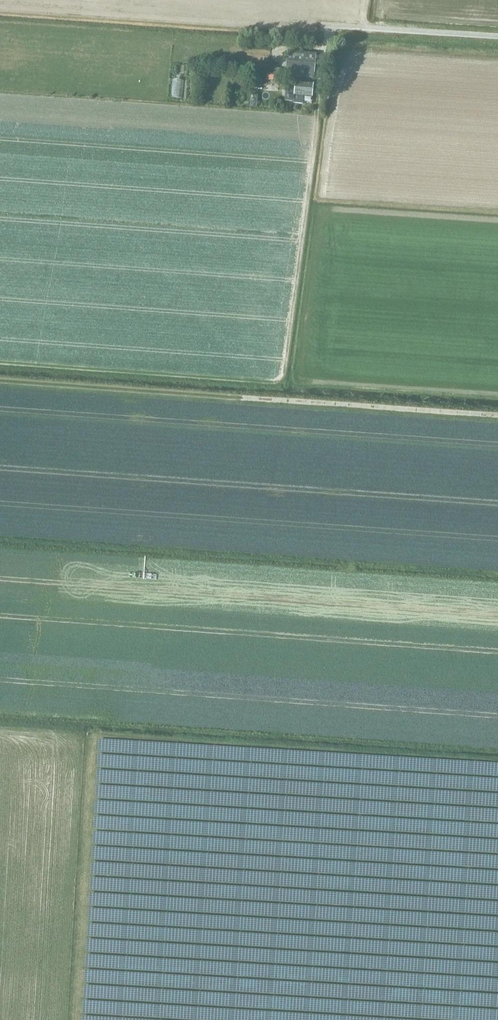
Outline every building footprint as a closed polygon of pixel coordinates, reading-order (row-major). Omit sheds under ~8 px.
[(302,78),(303,78),(314,79),(316,54),(288,51),(286,76),(287,76),(302,78)] [(287,76),(285,101),(294,102),(294,103),(303,104),(304,97),(312,97),(313,84),(302,83),(303,78),(287,76)]
